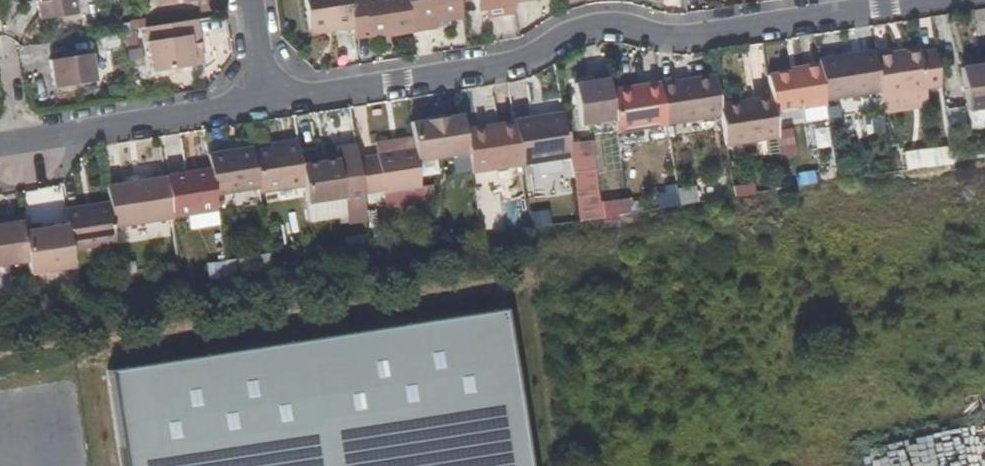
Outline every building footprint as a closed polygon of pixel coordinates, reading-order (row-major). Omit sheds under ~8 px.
[(74,0),(36,0),(39,20),(77,15),(74,0)] [(336,31),(352,29),(348,0),(305,0),(309,28),(335,25),(336,31)] [(385,32),(411,28),(406,0),(348,0),(352,29),(354,38),(368,36),(368,39),(386,37),(385,32)] [(411,28),(412,32),(427,30),(426,22),(435,21),(462,17),(459,0),(406,0),(411,28)] [(496,15),(513,13),(512,2),(511,0),(472,0),(473,8),(482,6),(494,4),(496,15)] [(482,6),(484,17),(496,15),(494,4),(482,6)] [(192,66),(187,21),(143,28),(150,73),(192,66)] [(427,30),(437,28),(435,21),(426,22),(427,30)] [(411,28),(385,32),(386,37),(412,32),(411,28)] [(879,90),(874,54),(873,50),(817,59),(817,64),(823,100),(879,90)] [(925,90),(940,88),(934,52),(919,53),(919,51),(891,56),(891,52),(874,54),(879,90),(881,97),(925,90)] [(95,81),(92,53),(48,60),(52,88),(95,81)] [(800,71),(767,75),(771,97),(772,110),(824,102),(823,100),(817,64),(799,67),(800,71)] [(984,107),(984,68),(959,73),(965,111),(984,107)] [(573,83),(579,126),(614,120),(609,91),(607,72),(590,74),(592,80),(573,83)] [(718,106),(713,76),(659,83),(665,124),(719,115),(718,106)] [(665,124),(659,83),(609,91),(614,120),(616,132),(665,124)] [(883,114),(928,108),(925,90),(881,97),(883,114)] [(772,110),(771,97),(718,106),(719,115),(724,146),(777,138),(772,110)] [(569,157),(562,113),(513,120),(519,163),(569,157)] [(413,147),(417,164),(468,156),(464,128),(462,114),(410,122),(413,147)] [(519,163),(513,120),(464,128),(468,156),(471,171),(519,163)] [(282,148),(271,150),(253,153),(258,189),(258,194),(303,185),(301,165),(297,141),(281,144),(282,148)] [(576,220),(629,217),(628,199),(599,201),(595,141),(571,142),(576,220)] [(337,160),(342,198),(347,222),(366,218),(362,193),(357,159),(354,143),(335,146),(336,153),(337,160)] [(374,153),(374,156),(380,189),(380,192),(420,186),(417,164),(413,147),(374,153)] [(252,148),(208,155),(210,170),(214,196),(258,189),(253,153),(252,148)] [(903,154),(906,170),(923,167),(920,151),(903,154)] [(336,153),(316,155),(317,163),(337,160),(336,153)] [(362,193),(380,189),(374,156),(357,159),(362,193)] [(342,198),(337,160),(317,163),(301,165),(303,185),(306,204),(342,198)] [(165,177),(171,218),(216,211),(214,196),(210,170),(165,177)] [(165,177),(106,187),(108,203),(113,228),(172,220),(171,218),(165,177)] [(380,192),(382,204),(422,199),(420,186),(380,192)] [(108,203),(64,210),(66,225),(70,251),(115,243),(113,228),(108,203)] [(26,263),(22,232),(19,217),(5,219),(6,223),(0,224),(0,267),(26,263)] [(22,232),(26,263),(28,275),(72,268),(70,251),(66,225),(22,232)] [(112,372),(127,465),(535,465),(510,309),(112,372)]
